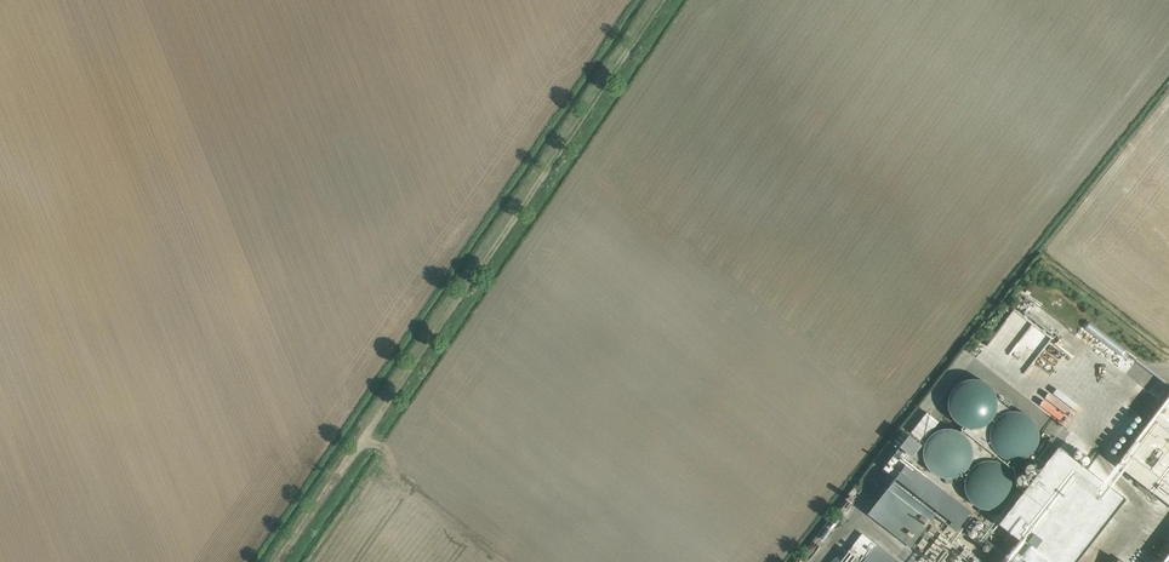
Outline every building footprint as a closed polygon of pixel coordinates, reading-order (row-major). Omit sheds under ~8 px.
[(949,399),(948,404),(949,408),(950,413),(952,417),(955,421),(958,424),(962,426),(967,428),(971,429),(976,429),(980,428),(984,426),(988,424),(992,421),(994,417),(997,413),(998,408),(998,404),(998,399),(997,395),(994,391),(992,387),(988,384),(984,382),(980,380),(976,379),(971,379),(967,380),(962,382),(958,384),(955,387),(952,391),(950,395),(949,399)] [(1115,465),(1168,507),(1168,394),(1115,465)] [(991,431),(991,436),(991,440),(992,445),(994,449),(997,452),(1000,455),(1004,458),(1008,460),(1013,460),(1018,460),(1022,460),(1026,458),(1030,455),(1034,452),(1036,449),(1038,445),(1040,440),(1040,436),(1040,431),(1038,427),(1036,423),(1034,419),(1030,416),(1026,414),(1022,412),(1018,411),(1013,411),(1008,412),(1004,414),(1000,416),(997,419),(994,423),(992,427),(991,431)] [(924,447),(923,453),(924,459),(926,465),(930,470),(934,474),(939,476),(945,478),(946,484),(953,484),(953,478),(959,476),(965,472),(969,467),(972,461),(973,454),(972,448),(970,441),(966,436),(961,432),(955,430),(948,429),(942,430),(936,432),(931,436),(927,441),(924,447)] [(975,514),(908,462),(921,445),(909,436),(882,471),(894,480),(892,483),(898,487),(904,479),(965,527),(975,514)] [(1055,497),(1065,504),(1084,480),(1080,477),(1080,472),(1079,467),(1077,463),(1074,459),(1068,455),(1062,453),(1056,452),(1049,454),(1044,457),(1039,462),(1037,468),(1036,474),(1037,481),(1039,487),(1044,492),(1049,495),(1055,497)] [(992,510),(994,515),(1002,513),(1000,508),(1006,504),(1010,499),(1013,493),(1015,486),(1014,479),(1011,473),(1007,468),(1002,464),(996,461),(990,460),(983,461),(977,464),(972,468),(968,473),(966,479),(965,485),(966,492),(969,498),(973,503),(979,507),(985,509),(992,510)] [(1084,480),(1065,504),(1075,511),(1078,517),(1082,521),(1087,524),(1093,526),(1099,526),(1105,524),(1110,521),(1115,516),(1117,511),(1118,505),(1118,498),(1116,493),(1112,488),(1107,484),(1101,482),(1094,481),(1088,483),(1084,480)] [(1045,509),(1043,505),(1041,503),(1038,500),(1034,498),(1029,497),(1024,497),(1019,498),(1013,501),(1009,505),(1007,510),(1006,515),(1005,519),(1007,527),(1008,530),(1011,533),(1013,535),(1016,536),(1021,538),(1024,539),(1028,539),(1030,539),(1034,538),(1037,536),(1040,534),(1042,533),(1043,531),(1045,528),(1046,525),(1046,523),(1047,521),(1047,517),(1047,515),(1046,511),(1045,509)] [(911,547),(930,561),(978,561),(929,524),(911,547)] [(1082,536),(1080,534),(1077,530),(1073,527),(1069,526),(1063,525),(1058,526),(1054,528),(1049,531),(1046,535),(1043,539),(1043,544),(1043,549),(1044,553),(1047,559),(1050,561),(1077,561),(1079,560),(1081,557),(1083,553),(1084,549),(1084,545),(1083,541),(1082,536)] [(848,552),(862,561),(876,544),(863,533),(848,552)] [(876,544),(862,561),(900,561),(876,544)] [(1016,546),(1004,561),(1036,561),(1016,546)] [(1113,547),(1102,561),(1132,561),(1113,547)]
